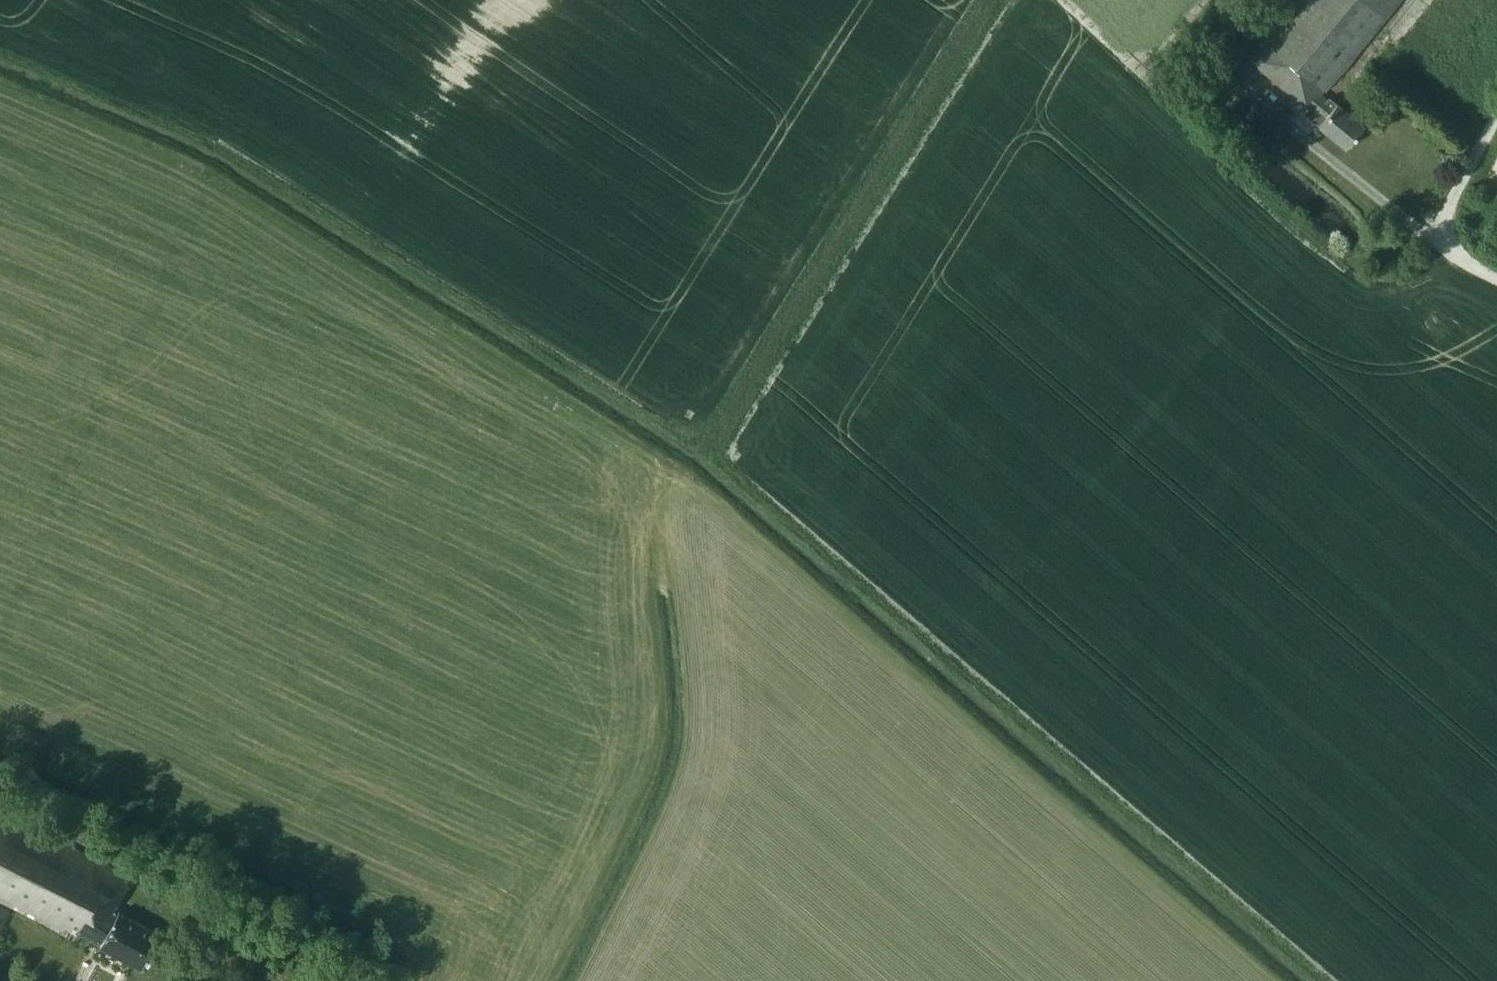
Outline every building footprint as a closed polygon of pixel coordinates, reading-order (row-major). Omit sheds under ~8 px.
[(1396,4),(1400,0),(1290,0),(1245,56),(1308,108),(1304,114),(1318,125),(1318,126),(1345,148),(1364,126),(1336,103),(1334,106),(1320,94),(1332,80),(1333,82),(1396,4)] [(1496,4),(1496,0),(1422,0),(1390,39),(1435,77),(1496,4)] [(0,810),(0,931),(12,907),(76,940),(77,938),(96,948),(99,946),(141,969),(161,935),(120,911),(115,909),(132,880),(0,810)]
